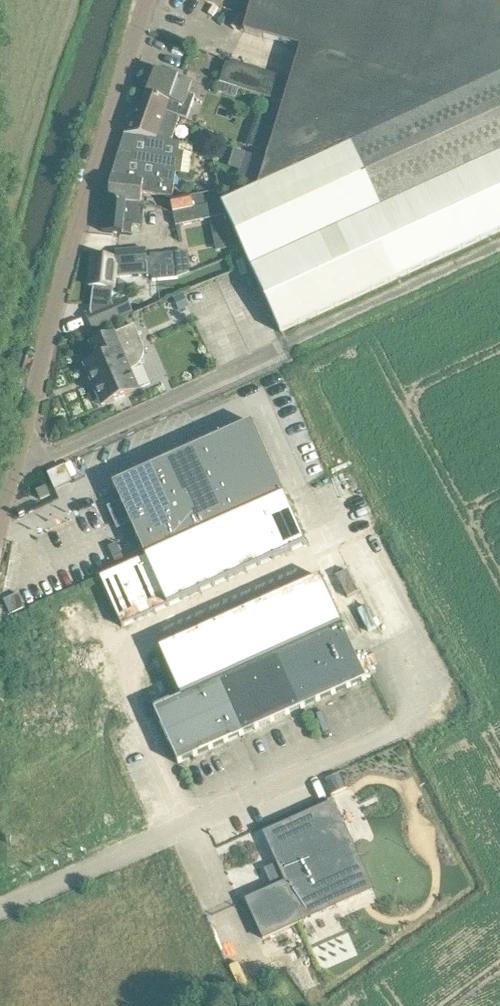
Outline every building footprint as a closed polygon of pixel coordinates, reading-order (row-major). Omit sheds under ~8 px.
[(222,204),(227,215),(272,314),(280,332),(499,232),(499,0),(253,0),(244,31),(301,48),(291,80),(285,104),(267,159),(258,187),(223,204),(222,204)] [(226,63),(221,83),(285,104),(291,80),(232,61),(231,65),(226,63)] [(188,94),(192,83),(156,70),(148,94),(176,104),(172,114),(180,117),(187,120),(196,96),(188,94)] [(172,141),(180,117),(172,114),(176,104),(148,94),(142,111),(134,108),(125,134),(172,141)] [(125,134),(111,178),(141,181),(174,185),(176,173),(180,142),(172,141),(125,134)] [(240,168),(239,174),(256,179),(262,156),(245,151),(240,168)] [(111,178),(109,199),(139,202),(140,193),(173,197),(174,185),(141,181),(111,178)] [(191,196),(172,200),(174,212),(222,202),(222,201),(220,190),(191,196)] [(143,227),(146,203),(139,202),(109,199),(107,199),(107,200),(106,200),(102,232),(132,235),(133,226),(143,227)] [(222,202),(174,212),(177,226),(227,215),(222,204),(223,204),(222,202)] [(93,256),(89,286),(93,287),(90,312),(110,304),(111,289),(113,277),(148,275),(147,250),(136,250),(116,251),(116,259),(93,256)] [(177,279),(175,253),(152,255),(153,280),(177,279)] [(185,294),(175,298),(181,312),(191,308),(185,294)] [(118,318),(112,303),(110,304),(90,312),(86,314),(92,329),(118,318)] [(135,325),(91,344),(97,360),(85,365),(102,405),(139,389),(130,370),(134,369),(138,366),(141,363),(144,355),(144,351),(144,346),(135,325)] [(285,495),(252,422),(205,443),(238,516),(261,506),(285,495)] [(238,516),(205,443),(160,463),(193,536),(215,526),(238,516)] [(121,501),(107,507),(115,524),(129,518),(146,557),(147,557),(170,547),(193,536),(160,463),(113,484),(121,501)] [(64,466),(48,473),(55,488),(71,481),(64,466)] [(50,495),(46,486),(36,490),(41,500),(50,495)] [(285,495),(261,506),(283,555),(307,544),(285,495)] [(261,506),(238,516),(260,565),(283,555),(261,506)] [(238,516),(215,526),(238,575),(260,565),(238,516)] [(215,526),(193,536),(215,586),(238,575),(215,526)] [(193,536),(170,547),(192,596),(215,586),(193,536)] [(170,547),(147,557),(169,606),(192,596),(170,547)] [(146,557),(124,567),(146,616),(169,606),(147,557),(146,557)] [(124,567),(100,577),(123,627),(146,616),(124,567)] [(321,577),(297,587),(319,637),(343,626),(321,577)] [(297,587),(274,597),(296,647),(319,637),(297,587)] [(10,615),(25,608),(18,593),(4,600),(10,615)] [(274,597),(252,608),(274,657),(278,655),(296,647),(274,597)] [(252,608),(229,618),(251,667),(274,657),(252,608)] [(229,618),(206,628),(228,677),(251,667),(229,618)] [(367,680),(343,626),(319,637),(296,647),(278,655),(302,709),(367,680)] [(206,628),(183,638),(205,688),(217,682),(228,677),(206,628)] [(183,638),(159,649),(181,698),(205,688),(183,638)] [(302,709),(278,655),(274,657),(251,667),(228,677),(217,682),(241,736),(302,709)] [(241,736),(217,682),(205,688),(181,698),(155,710),(179,764),(241,736)] [(327,778),(333,793),(346,787),(340,773),(327,778)] [(286,882),(246,900),(264,939),(373,890),(334,802),(264,833),(286,882)]
